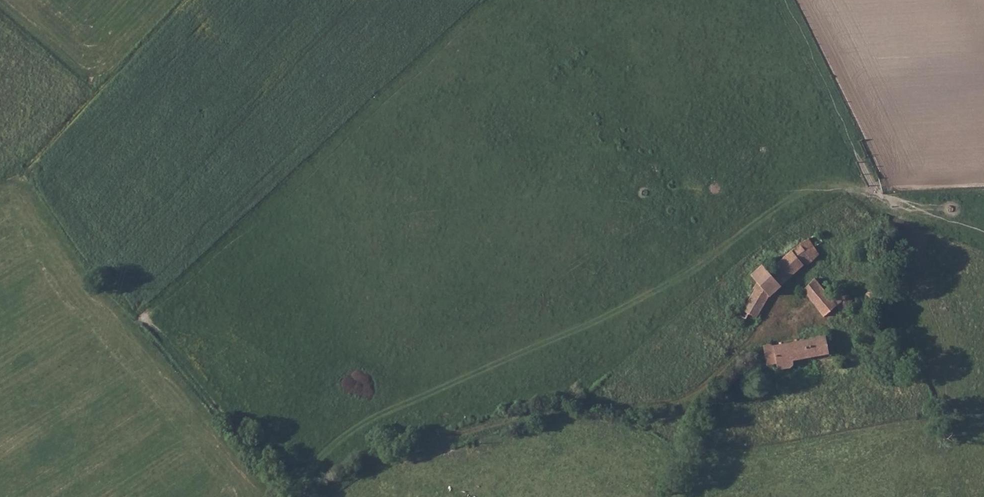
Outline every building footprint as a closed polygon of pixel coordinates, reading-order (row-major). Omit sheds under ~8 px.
[(807,263),(819,253),(809,238),(800,242),(800,244),(769,270),(762,264),(751,275),(757,281),(753,288),(754,289),(739,315),(745,319),(749,313),(756,317),(771,293),(803,264),(801,262),(804,259),(807,263)] [(842,287),(829,298),(814,277),(803,288),(823,316),(835,305),(848,294),(842,287)] [(872,285),(865,292),(876,303),(884,304),(885,303),(885,299),(884,296),(872,285)] [(852,300),(848,294),(835,305),(840,310),(852,300)] [(824,335),(789,342),(792,359),(827,352),(824,335)] [(792,365),(792,359),(789,342),(773,345),(776,362),(776,368),(792,365)] [(767,364),(776,362),(773,345),(770,344),(763,345),(767,364)]
